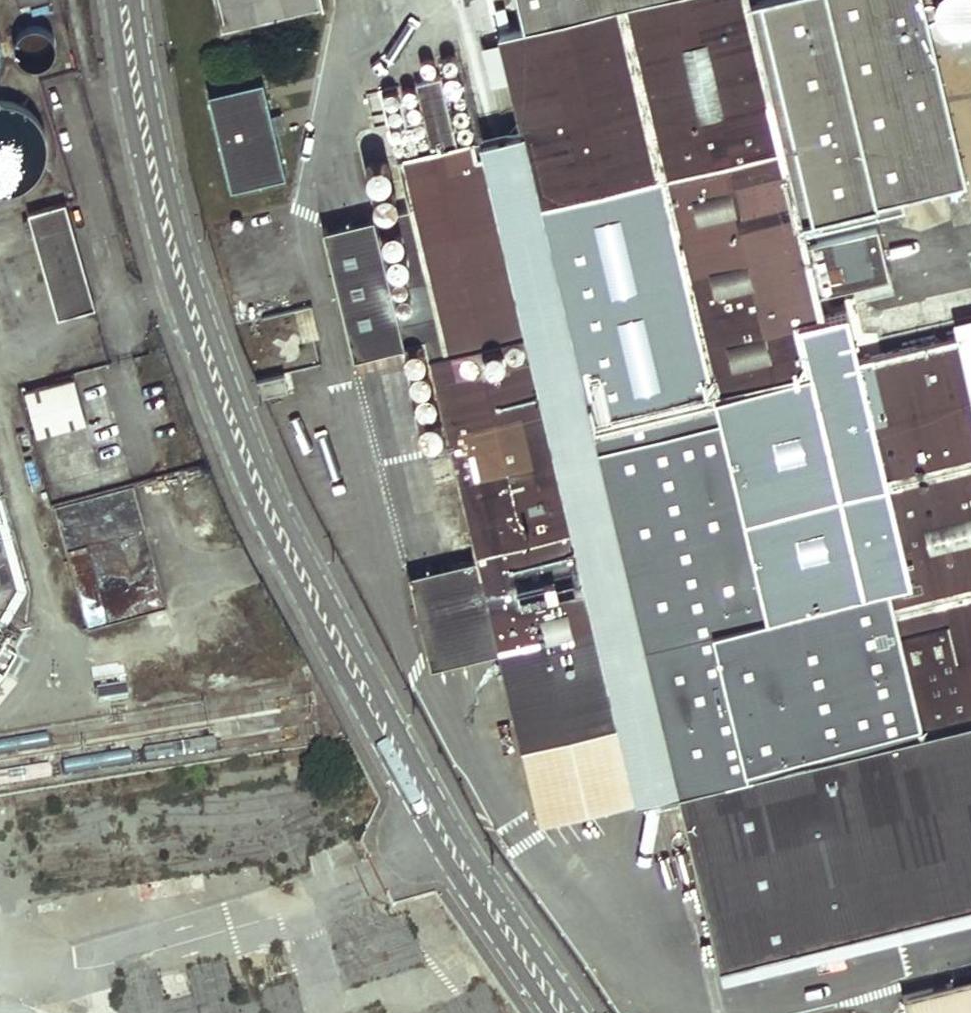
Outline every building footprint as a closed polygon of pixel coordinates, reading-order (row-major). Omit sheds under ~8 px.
[(319,0),(216,0),(221,24),(319,0)] [(520,23),(500,28),(523,128),(512,131),(486,136),(383,157),(400,232),(330,249),(354,348),(424,333),(474,551),(450,556),(471,647),(495,642),(535,815),(642,790),(660,786),(674,783),(706,924),(713,954),(970,896),(970,328),(955,331),(856,355),(844,308),(821,313),(815,292),(888,275),(875,224),(813,238),(803,241),(770,98),(780,96),(808,218),(963,182),(921,0),(515,0),(520,23)] [(42,22),(37,21),(32,22),(27,24),(23,26),(19,31),(17,35),(16,40),(17,46),(18,50),(21,55),(25,58),(29,61),(34,62),(39,62),(44,61),(49,58),(53,55),(55,51),(57,46),(57,41),(57,36),(54,31),(51,27),(47,24),(42,22)] [(270,107),(262,71),(206,85),(231,181),(285,167),(276,125),(270,107)] [(808,218),(780,96),(770,98),(803,241),(813,238),(808,218)] [(0,101),(0,191),(6,190),(11,189),(17,187),(21,184),(26,181),(30,177),(34,173),(37,168),(39,163),(41,158),(42,152),(42,146),(42,141),(41,135),(39,130),(37,125),(34,120),(31,116),(27,112),(22,108),(17,106),(12,103),(7,102),(1,101),(0,101)] [(285,123),(280,104),(270,107),(276,125),(285,123)] [(91,305),(61,201),(24,212),(53,317),(91,305)] [(306,303),(293,306),(300,333),(316,329),(309,302),(306,303)] [(952,316),(955,331),(970,328),(970,312),(952,316)] [(275,331),(272,330),(268,331),(265,332),(262,334),(260,337),(258,340),(257,344),(257,348),(258,351),(261,354),(263,356),(266,358),(270,359),(273,359),(277,358),(280,357),(283,354),(285,351),(286,348),(286,344),(285,341),(284,337),(282,334),(279,332),(275,331)] [(410,342),(408,342),(405,342),(403,343),(401,344),(399,346),(398,348),(397,351),(397,353),(398,355),(400,358),(401,359),(404,360),(406,361),(409,361),(411,360),(413,359),(415,358),(416,356),(417,353),(417,351),(417,348),(416,346),(414,344),(412,343),(410,342)] [(416,366),(413,366),(411,366),(409,367),(407,368),(405,370),(404,373),(404,375),(404,377),(404,380),(406,382),(408,384),(410,385),(412,385),(415,385),(417,385),(419,384),(421,382),(422,380),(423,378),(423,375),(423,373),(422,371),(420,369),(418,367),(416,366)] [(80,423),(69,379),(22,393),(33,436),(80,423)] [(421,390),(419,390),(416,390),(414,391),(412,392),(410,394),(409,396),(409,399),(409,401),(410,404),(411,406),(413,408),(415,409),(417,409),(420,409),(422,409),(424,408),(426,406),(427,404),(428,401),(429,399),(428,396),(427,394),(426,392),(423,391),(421,390)] [(436,430),(434,430),(431,430),(429,431),(427,432),(425,434),(424,436),(424,439),(424,441),(425,444),(426,446),(428,448),(430,449),(432,449),(435,449),(437,449),(439,448),(441,446),(442,444),(443,441),(443,439),(443,436),(442,434),(440,432),(438,431),(436,430)] [(444,461),(442,460),(440,460),(438,461),(435,463),(434,464),(433,466),(433,469),(433,471),(434,473),(435,475),(436,476),(438,478),(441,478),(443,478),(445,478),(447,477),(449,475),(450,473),(451,471),(451,469),(450,467),(450,465),(448,463),(446,461),(444,461)] [(471,647),(450,556),(405,566),(426,658),(471,647)] [(713,954),(717,973),(970,915),(970,896),(713,954)] [(898,984),(904,1012),(970,1012),(970,968),(898,984)]
